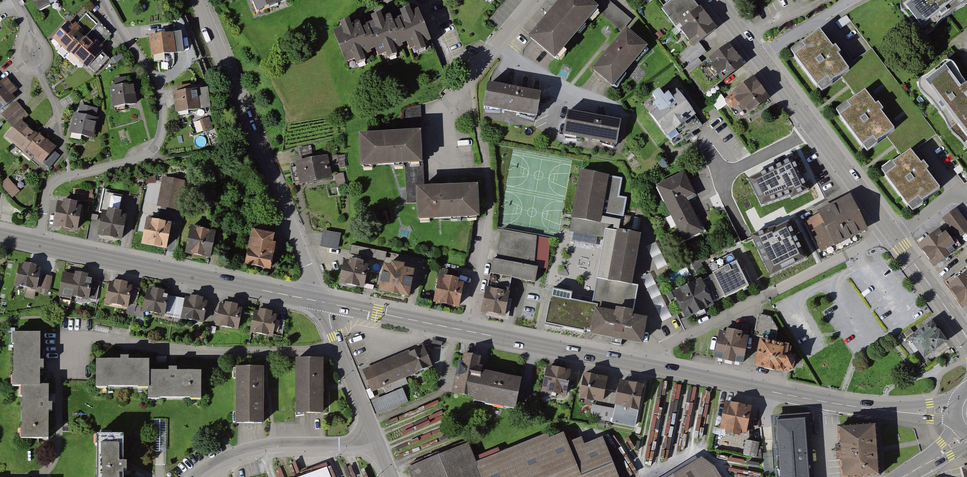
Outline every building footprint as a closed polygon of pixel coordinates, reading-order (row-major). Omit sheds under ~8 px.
[(55,0),(42,0),(34,5),(38,12),(56,2),(55,0)] [(262,11),(284,1),(284,0),(258,0),(262,11)] [(529,37),(556,60),(598,11),(600,9),(589,0),(560,0),(529,37)] [(612,0),(589,0),(600,9),(598,11),(622,32),(626,28),(632,16),(612,0)] [(663,8),(674,0),(657,0),(663,8)] [(693,0),(674,0),(663,8),(692,46),(694,48),(700,43),(717,30),(693,0)] [(897,2),(920,34),(966,0),(900,0),(897,2)] [(396,18),(388,22),(399,49),(400,53),(408,50),(410,55),(423,50),(421,45),(428,43),(415,10),(406,14),(404,8),(393,12),(396,18)] [(367,25),(359,28),(369,55),(371,60),(379,56),(382,62),(394,57),(392,52),(399,49),(388,22),(386,17),(377,21),(375,15),(364,19),(367,25)] [(336,31),(328,34),(341,65),(349,62),(351,67),(363,63),(361,58),(369,55),(359,28),(356,23),(347,26),(345,20),(334,24),(336,31)] [(54,37),(88,69),(103,54),(69,21),(54,37)] [(648,47),(626,28),(622,32),(591,70),(614,89),(648,47)] [(853,73),(821,28),(790,51),(821,95),(853,73)] [(174,33),(150,35),(152,55),(176,52),(174,33)] [(706,52),(700,43),(694,48),(692,46),(680,55),(688,66),(706,52)] [(745,66),(727,44),(688,72),(705,95),(745,66)] [(921,80),(966,145),(966,83),(950,60),(921,80)] [(768,98),(752,76),(725,97),(720,90),(712,96),(719,106),(727,100),(732,107),(741,100),(749,112),(768,98)] [(13,99),(10,96),(15,92),(4,78),(0,81),(0,109),(13,99)] [(538,115),(541,90),(488,82),(484,106),(538,115)] [(134,83),(110,86),(113,107),(137,104),(134,83)] [(176,112),(212,108),(209,85),(173,89),(176,112)] [(865,87),(834,109),(865,152),(896,129),(865,87)] [(657,89),(651,94),(657,102),(646,110),(672,146),(700,126),(674,90),(663,97),(657,89)] [(78,115),(73,114),(69,134),(93,139),(100,110),(80,105),(78,115)] [(621,122),(568,112),(563,137),(617,147),(621,122)] [(40,141),(17,121),(2,138),(20,154),(23,151),(39,166),(54,149),(43,139),(40,141)] [(418,134),(359,137),(361,171),(420,168),(418,134)] [(910,145),(878,169),(910,211),(942,187),(910,145)] [(792,199),(810,191),(792,155),(747,178),(762,206),(791,197),(792,199)] [(328,157),(297,164),(302,186),(333,180),(328,157)] [(623,179),(581,172),(570,231),(613,238),(615,231),(624,232),(630,219),(624,218),(627,199),(620,198),(623,179)] [(694,196),(682,174),(655,188),(683,243),(702,234),(685,200),(694,196)] [(185,180),(164,176),(158,206),(179,210),(185,180)] [(8,177),(2,183),(14,197),(20,191),(8,177)] [(475,188),(413,191),(415,225),(477,222),(475,188)] [(848,193),(802,217),(821,254),(867,230),(848,193)] [(82,204),(58,200),(53,226),(77,230),(82,204)] [(942,218),(961,246),(966,242),(966,226),(955,209),(942,218)] [(126,215),(103,211),(98,235),(121,240),(126,215)] [(171,221),(145,216),(141,244),(166,248),(171,221)] [(808,258),(787,217),(750,235),(771,277),(808,258)] [(215,229),(190,225),(185,252),(211,257),(215,229)] [(940,228),(917,245),(933,268),(957,252),(940,228)] [(615,231),(613,238),(606,279),(594,276),(589,303),(566,299),(568,291),(548,288),(541,326),(640,344),(644,321),(629,318),(635,287),(631,286),(640,235),(624,232),(615,231)] [(342,236),(323,232),(322,239),(320,247),(339,251),(342,236)] [(252,233),(245,268),(271,273),(276,246),(273,246),(274,237),(252,233)] [(498,257),(491,256),(480,315),(505,320),(510,293),(504,292),(508,274),(532,279),(538,240),(502,234),(498,257)] [(648,244),(658,267),(667,263),(657,240),(648,244)] [(374,251),(362,248),(361,256),(373,258),(374,251)] [(711,276),(705,279),(716,300),(723,297),(724,300),(748,288),(732,257),(707,269),(711,276)] [(42,266),(20,261),(15,285),(37,290),(42,266)] [(369,268),(342,263),(338,286),(365,292),(369,268)] [(415,272),(384,266),(378,295),(409,301),(415,272)] [(459,272),(437,268),(430,304),(460,310),(466,283),(457,281),(459,272)] [(946,285),(962,310),(966,307),(966,271),(946,285)] [(49,275),(43,274),(40,291),(50,293),(53,276),(49,275)] [(93,281),(62,274),(57,296),(89,303),(89,300),(93,281)] [(663,320),(672,316),(653,274),(644,277),(663,320)] [(702,277),(670,294),(684,321),(716,304),(702,277)] [(108,284),(93,281),(89,300),(105,303),(108,284)] [(132,289),(132,287),(109,282),(108,284),(105,303),(104,305),(128,310),(129,304),(132,289)] [(140,290),(132,289),(129,304),(137,306),(140,290)] [(167,293),(144,289),(141,312),(163,316),(163,314),(167,295),(167,293)] [(180,317),(183,298),(167,295),(163,314),(180,317)] [(206,299),(184,295),(183,298),(180,317),(180,319),(202,323),(206,299)] [(243,306),(220,302),(215,325),(239,330),(243,306)] [(279,314),(254,309),(250,333),(274,337),(279,314)] [(751,341),(755,342),(749,368),(781,374),(782,370),(791,372),(794,356),(786,354),(788,346),(775,343),(778,329),(772,316),(757,312),(751,341)] [(948,340),(932,318),(908,334),(924,357),(948,340)] [(744,336),(715,330),(710,360),(739,365),(744,336)] [(39,333),(12,333),(11,387),(22,387),(21,437),(47,437),(47,408),(48,386),(38,385),(39,364),(39,333)] [(433,367),(423,344),(362,370),(371,393),(433,367)] [(479,359),(463,356),(454,399),(512,411),(518,379),(477,371),(479,359)] [(322,357),(296,357),(297,413),(322,413),(322,357)] [(124,361),(96,361),(96,387),(149,387),(149,399),(201,399),(201,372),(173,372),(149,372),(149,361),(124,361)] [(263,366),(236,366),(236,423),(262,423),(263,366)] [(567,372),(542,367),(537,394),(561,399),(567,372)] [(604,378),(580,373),(575,400),(598,405),(604,378)] [(712,391),(673,383),(672,384),(660,381),(648,439),(641,437),(637,455),(664,461),(667,447),(683,450),(687,431),(695,433),(699,411),(708,413),(712,391)] [(641,386),(616,382),(612,407),(636,412),(641,386)] [(408,401),(403,388),(372,401),(377,414),(408,401)] [(747,408),(723,403),(718,429),(741,434),(747,408)] [(805,415),(769,417),(774,476),(809,476),(808,452),(805,415)] [(875,425),(840,427),(842,452),(844,476),(855,476),(878,475),(875,425)] [(474,463),(479,476),(614,476),(600,439),(581,446),(576,434),(551,443),(547,434),(474,463)] [(97,436),(97,476),(124,476),(124,466),(124,436),(97,436)] [(747,439),(744,454),(759,456),(761,442),(747,439)] [(465,443),(405,469),(408,476),(479,476),(474,463),(465,443)] [(666,476),(720,476),(714,465),(699,456),(666,476)] [(959,470),(961,476),(966,476),(966,467),(959,470)]
